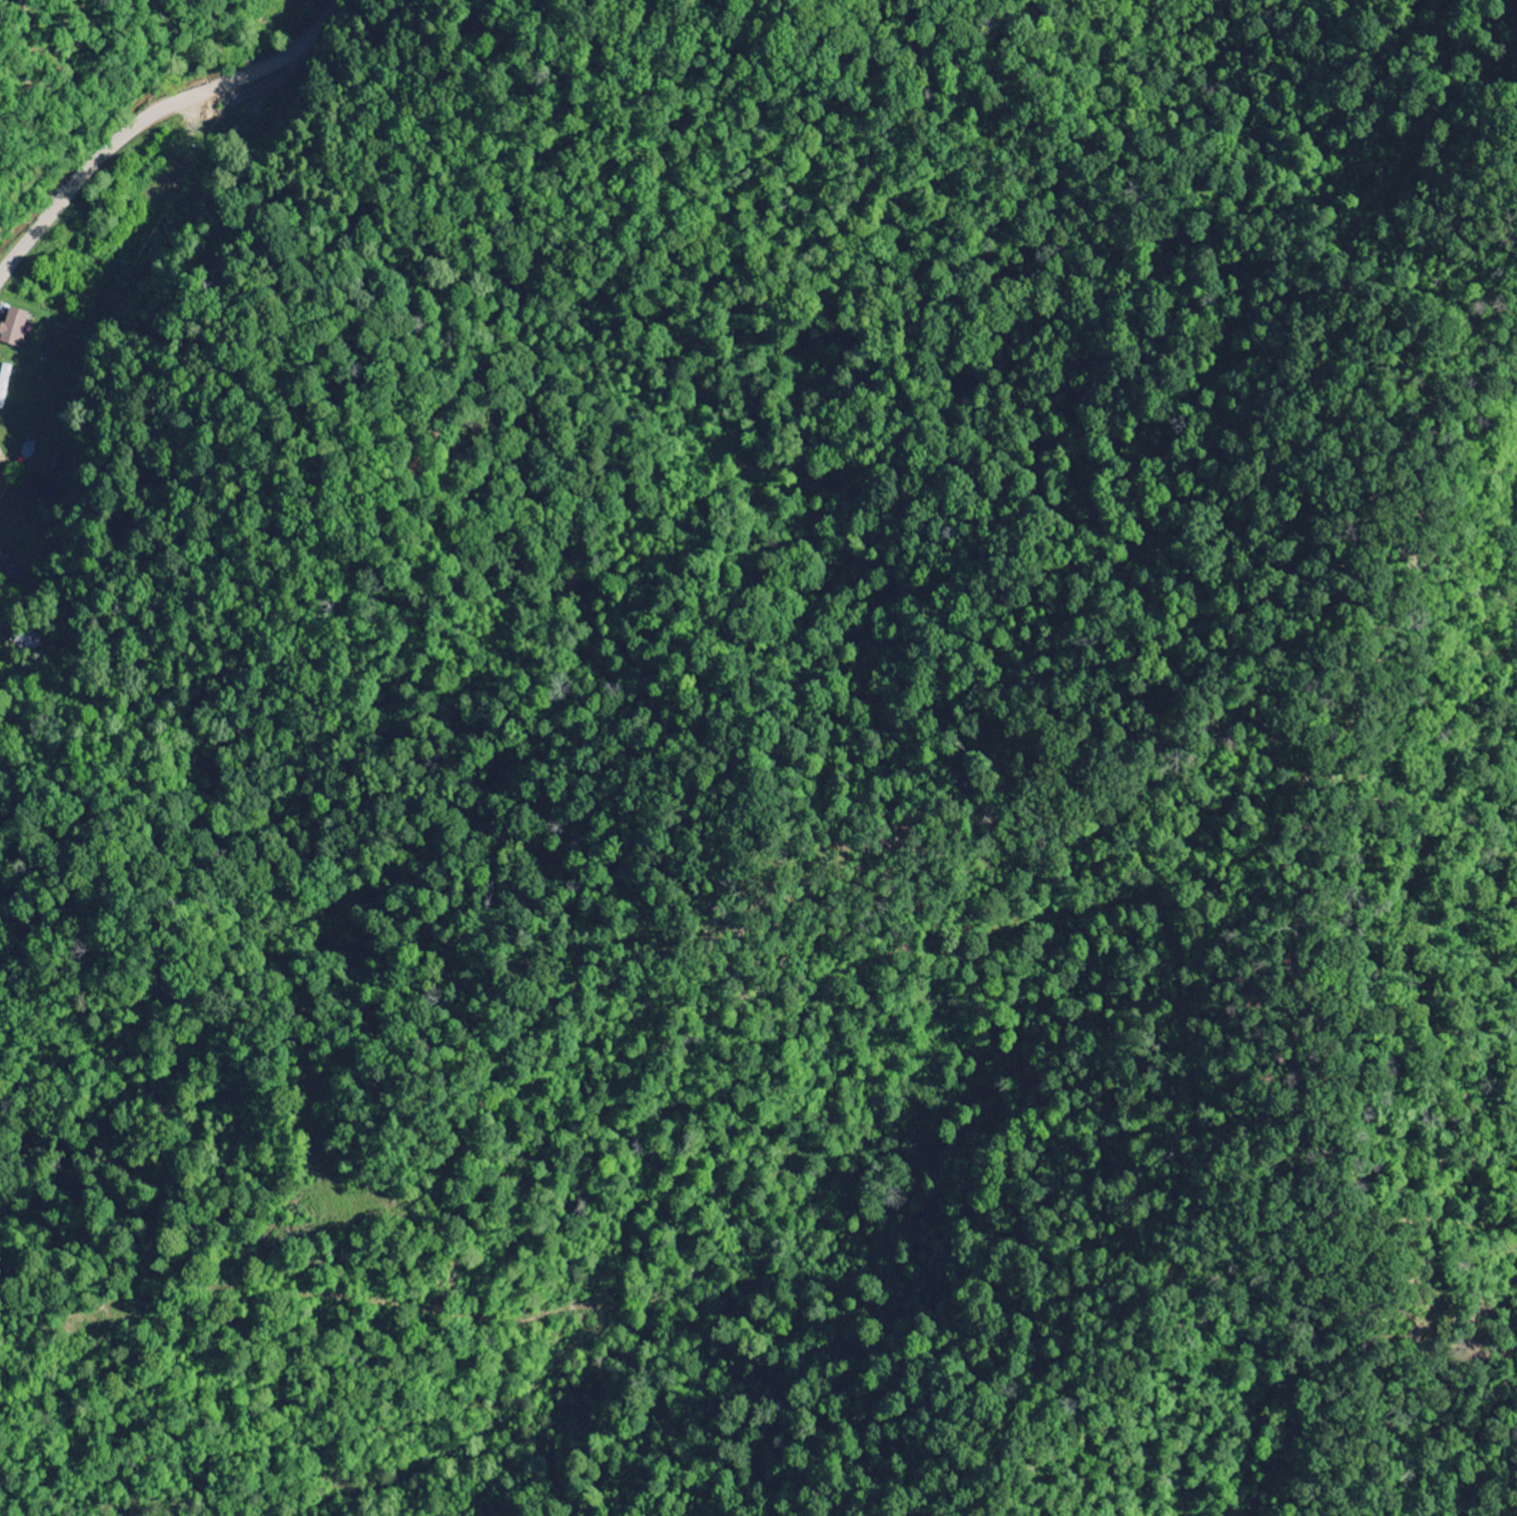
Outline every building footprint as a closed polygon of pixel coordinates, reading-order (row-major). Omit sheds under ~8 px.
[(18,348),(29,313),(8,307),(0,332),(0,343),(18,348)] [(6,407),(10,365),(1,364),(0,373),(0,406),(6,407)] [(43,638),(21,625),(11,641),(33,655),(43,638)]
